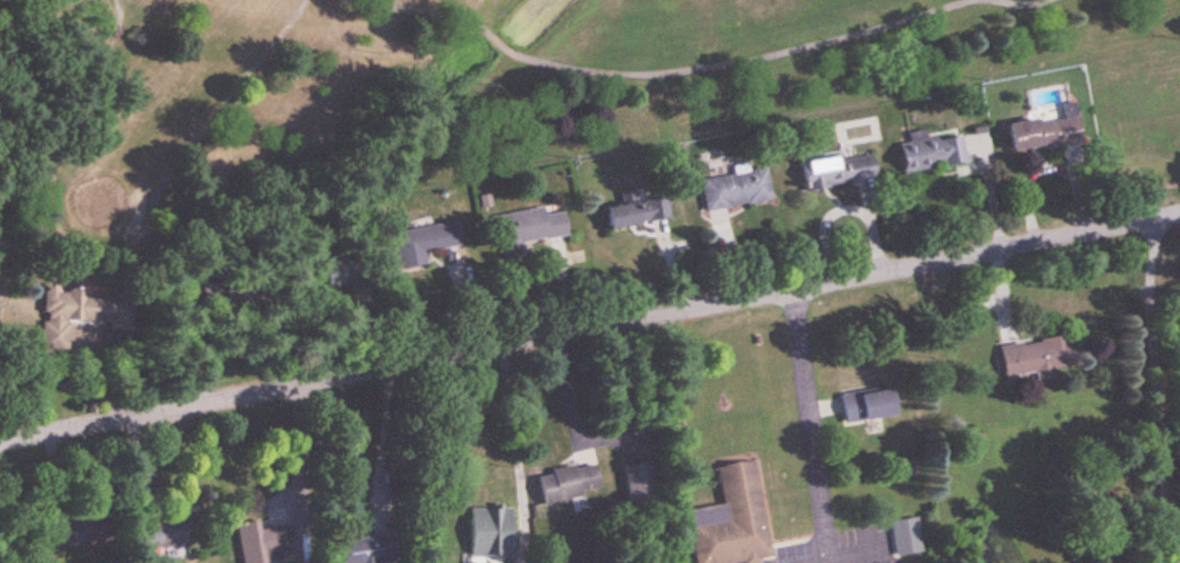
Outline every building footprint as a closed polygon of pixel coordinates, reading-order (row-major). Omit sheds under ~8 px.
[(1012,151),(1082,142),(1078,103),(1053,106),(1054,117),(1009,123),(1012,151)] [(905,173),(970,163),(965,135),(930,141),(928,131),(910,134),(911,143),(900,144),(905,173)] [(803,164),(807,191),(877,179),(873,153),(803,164)] [(702,180),(706,210),(772,203),(769,172),(702,180)] [(671,220),(667,198),(607,208),(611,230),(671,220)] [(504,247),(569,238),(565,213),(545,216),(544,209),(499,215),(504,247)] [(426,251),(462,245),(458,223),(395,233),(400,269),(428,264),(426,251)] [(327,286),(341,286),(341,265),(327,265),(327,286)] [(43,350),(68,350),(68,322),(126,323),(126,297),(83,297),(83,286),(44,286),(43,350)] [(1006,377),(1037,372),(1037,377),(1076,371),(1071,335),(1001,345),(1006,377)] [(896,417),(893,389),(842,396),(845,423),(896,417)] [(719,467),(726,520),(691,524),(696,562),(770,562),(771,562),(758,462),(719,467)] [(601,493),(596,464),(538,474),(543,503),(601,493)] [(626,466),(630,505),(656,503),(652,464),(626,466)] [(472,556),(513,556),(513,508),(472,508),(472,556)] [(895,557),(923,554),(920,518),(891,521),(895,557)] [(141,525),(143,551),(168,549),(169,559),(186,558),(183,521),(141,525)] [(243,562),(268,562),(267,552),(295,548),(292,525),(261,530),(260,521),(238,524),(243,562)] [(387,536),(333,541),(335,562),(389,562),(387,536)]
